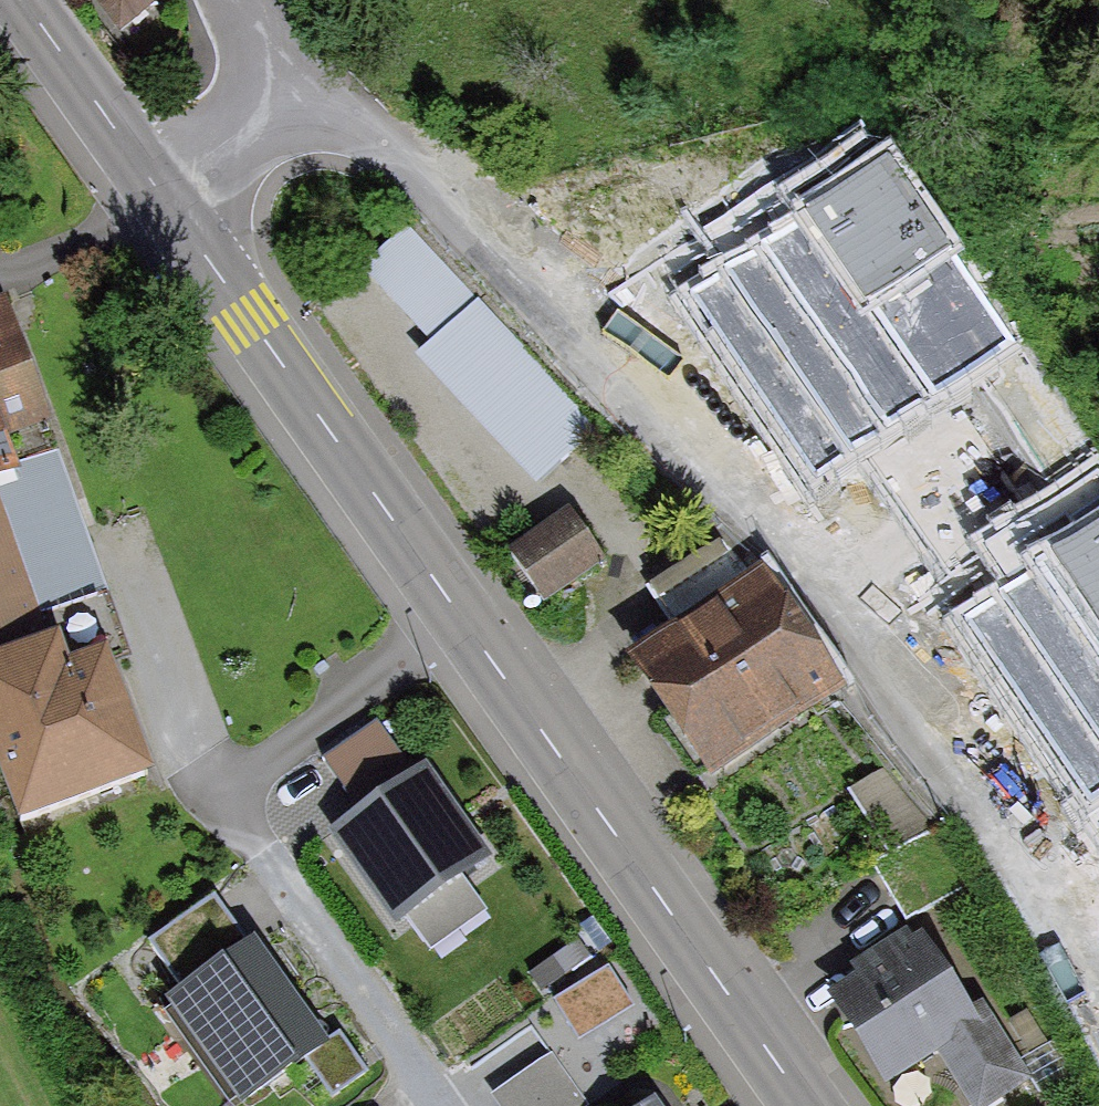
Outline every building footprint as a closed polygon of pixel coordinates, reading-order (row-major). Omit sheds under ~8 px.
[(121,28),(153,0),(100,0),(121,28)] [(683,301),(808,484),(863,446),(976,374),(1017,346),(889,160),(683,301)] [(409,218),(360,262),(430,339),(416,351),(537,485),(600,428),(409,218)] [(594,304),(652,366),(696,325),(638,263),(594,304)] [(16,815),(156,767),(119,660),(135,655),(7,290),(0,293),(0,769),(16,815)] [(863,446),(915,525),(949,577),(980,556),(1001,592),(1039,569),(1027,551),(1098,506),(1098,470),(1098,469),(1055,496),(976,374),(863,446)] [(567,499),(502,544),(542,601),(607,556),(567,499)] [(1087,804),(1098,796),(1098,506),(1027,551),(1039,569),(1001,592),(961,617),(1087,804)] [(675,620),(630,651),(715,774),(848,682),(767,566),(747,579),(719,538),(651,586),(675,620)] [(464,872),(491,853),(426,761),(413,770),(380,722),(326,759),(360,808),(334,827),(397,916),(409,908),(434,944),(488,906),(464,872)] [(1087,804),(1098,822),(1098,796),(1087,804)] [(149,940),(180,983),(247,935),(216,892),(149,940)] [(851,961),(856,969),(825,989),(887,1083),(934,1052),(970,1105),(983,1105),(1031,1074),(981,1000),(974,1005),(921,925),(912,932),(907,924),(851,961)] [(330,1037),(255,931),(247,935),(180,983),(167,992),(176,1004),(168,1010),(235,1105),(303,1056),(330,1037)] [(580,938),(530,971),(541,988),(591,954),(580,938)] [(557,1000),(583,1038),(633,1005),(608,967),(557,1000)] [(330,1037),(303,1056),(331,1096),(368,1070),(341,1030),(330,1037)] [(492,1091),(502,1105),(583,1105),(589,1102),(553,1049),(492,1091)] [(655,1095),(639,1105),(662,1105),(655,1095)]
